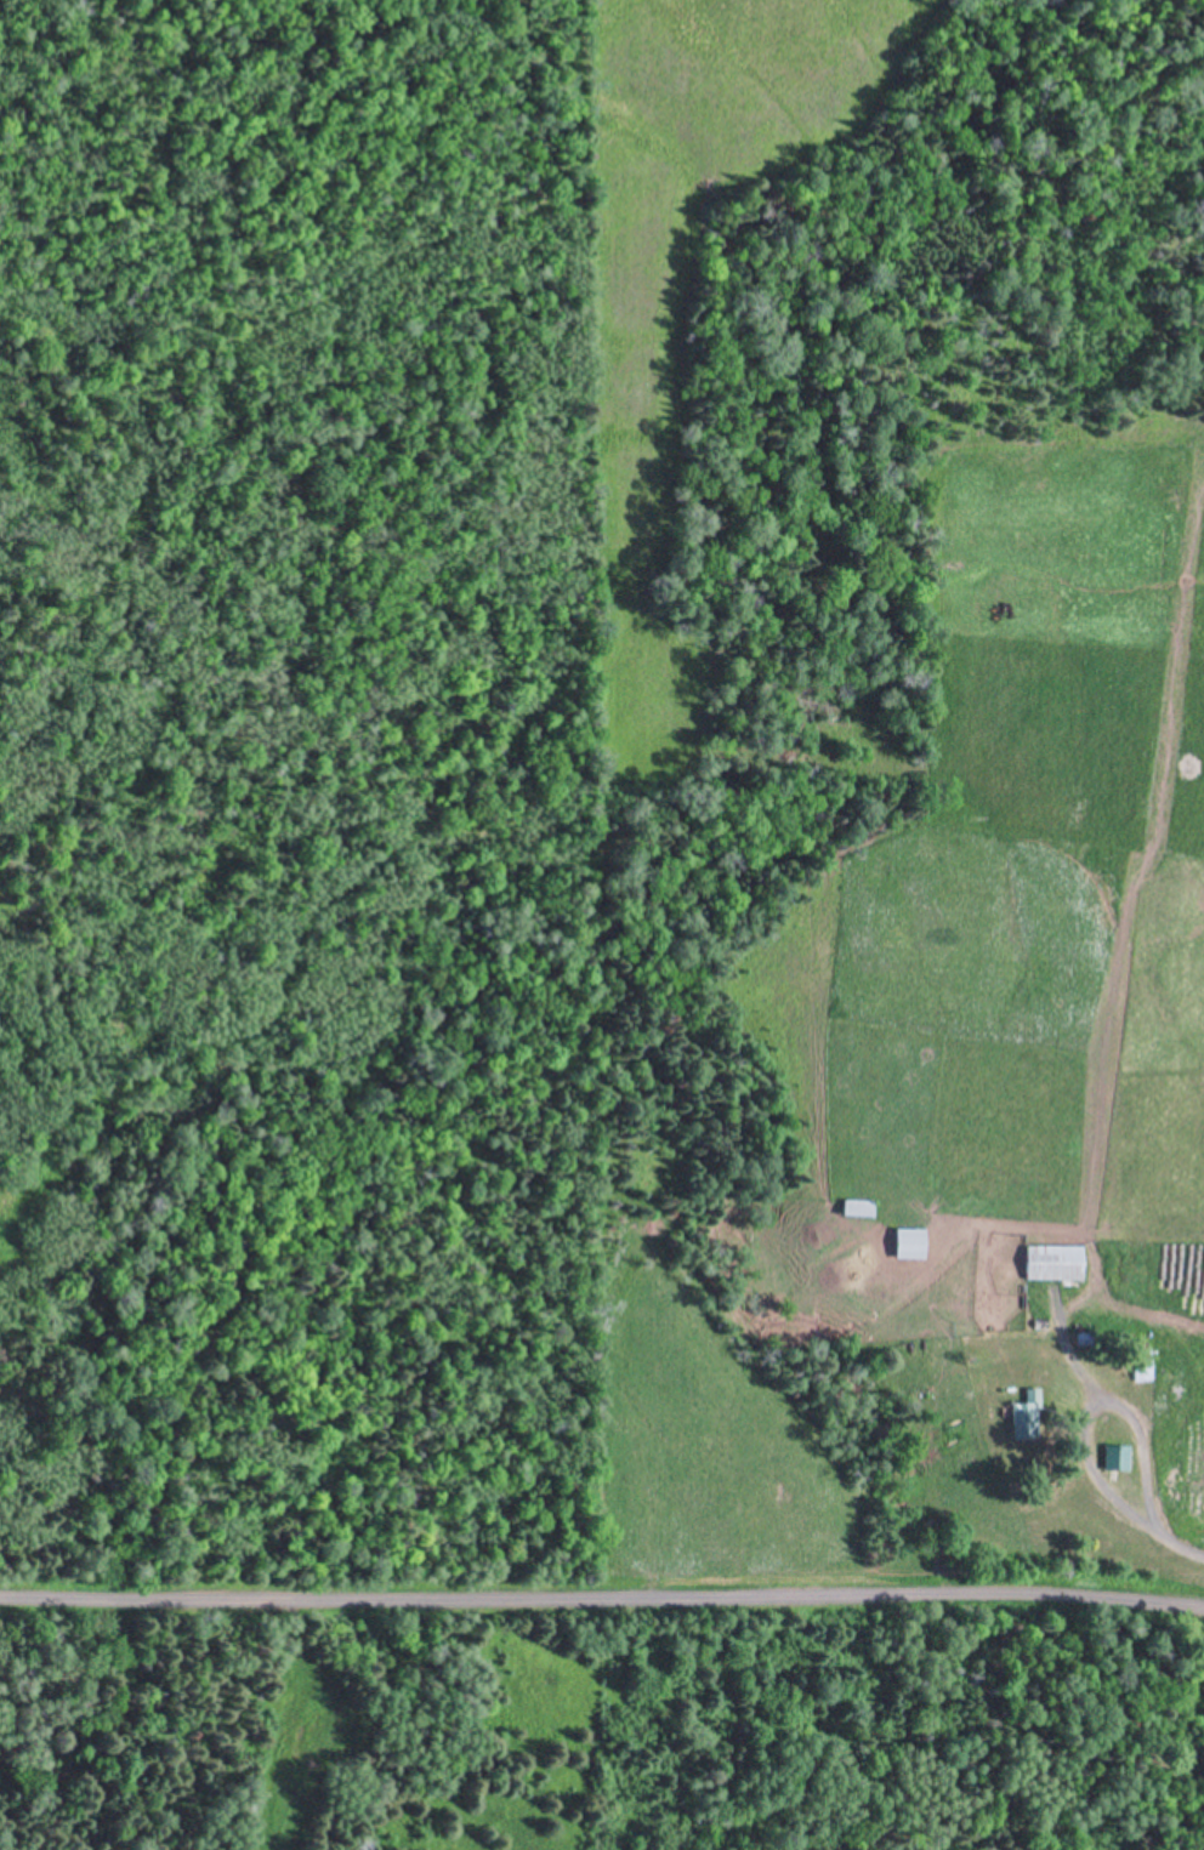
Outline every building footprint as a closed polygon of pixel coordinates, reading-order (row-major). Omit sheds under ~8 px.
[(845,1219),(877,1219),(877,1203),(845,1203),(845,1219)] [(928,1230),(898,1230),(898,1260),(928,1260),(928,1230)] [(1026,1282),(1086,1282),(1086,1248),(1026,1248),(1026,1282)] [(1136,1383),(1153,1381),(1152,1370),(1134,1372),(1136,1383)] [(1013,1406),(1014,1442),(1040,1442),(1039,1389),(1026,1390),(1026,1405),(1013,1406)] [(1130,1448),(1106,1448),(1106,1473),(1130,1473),(1130,1448)]
